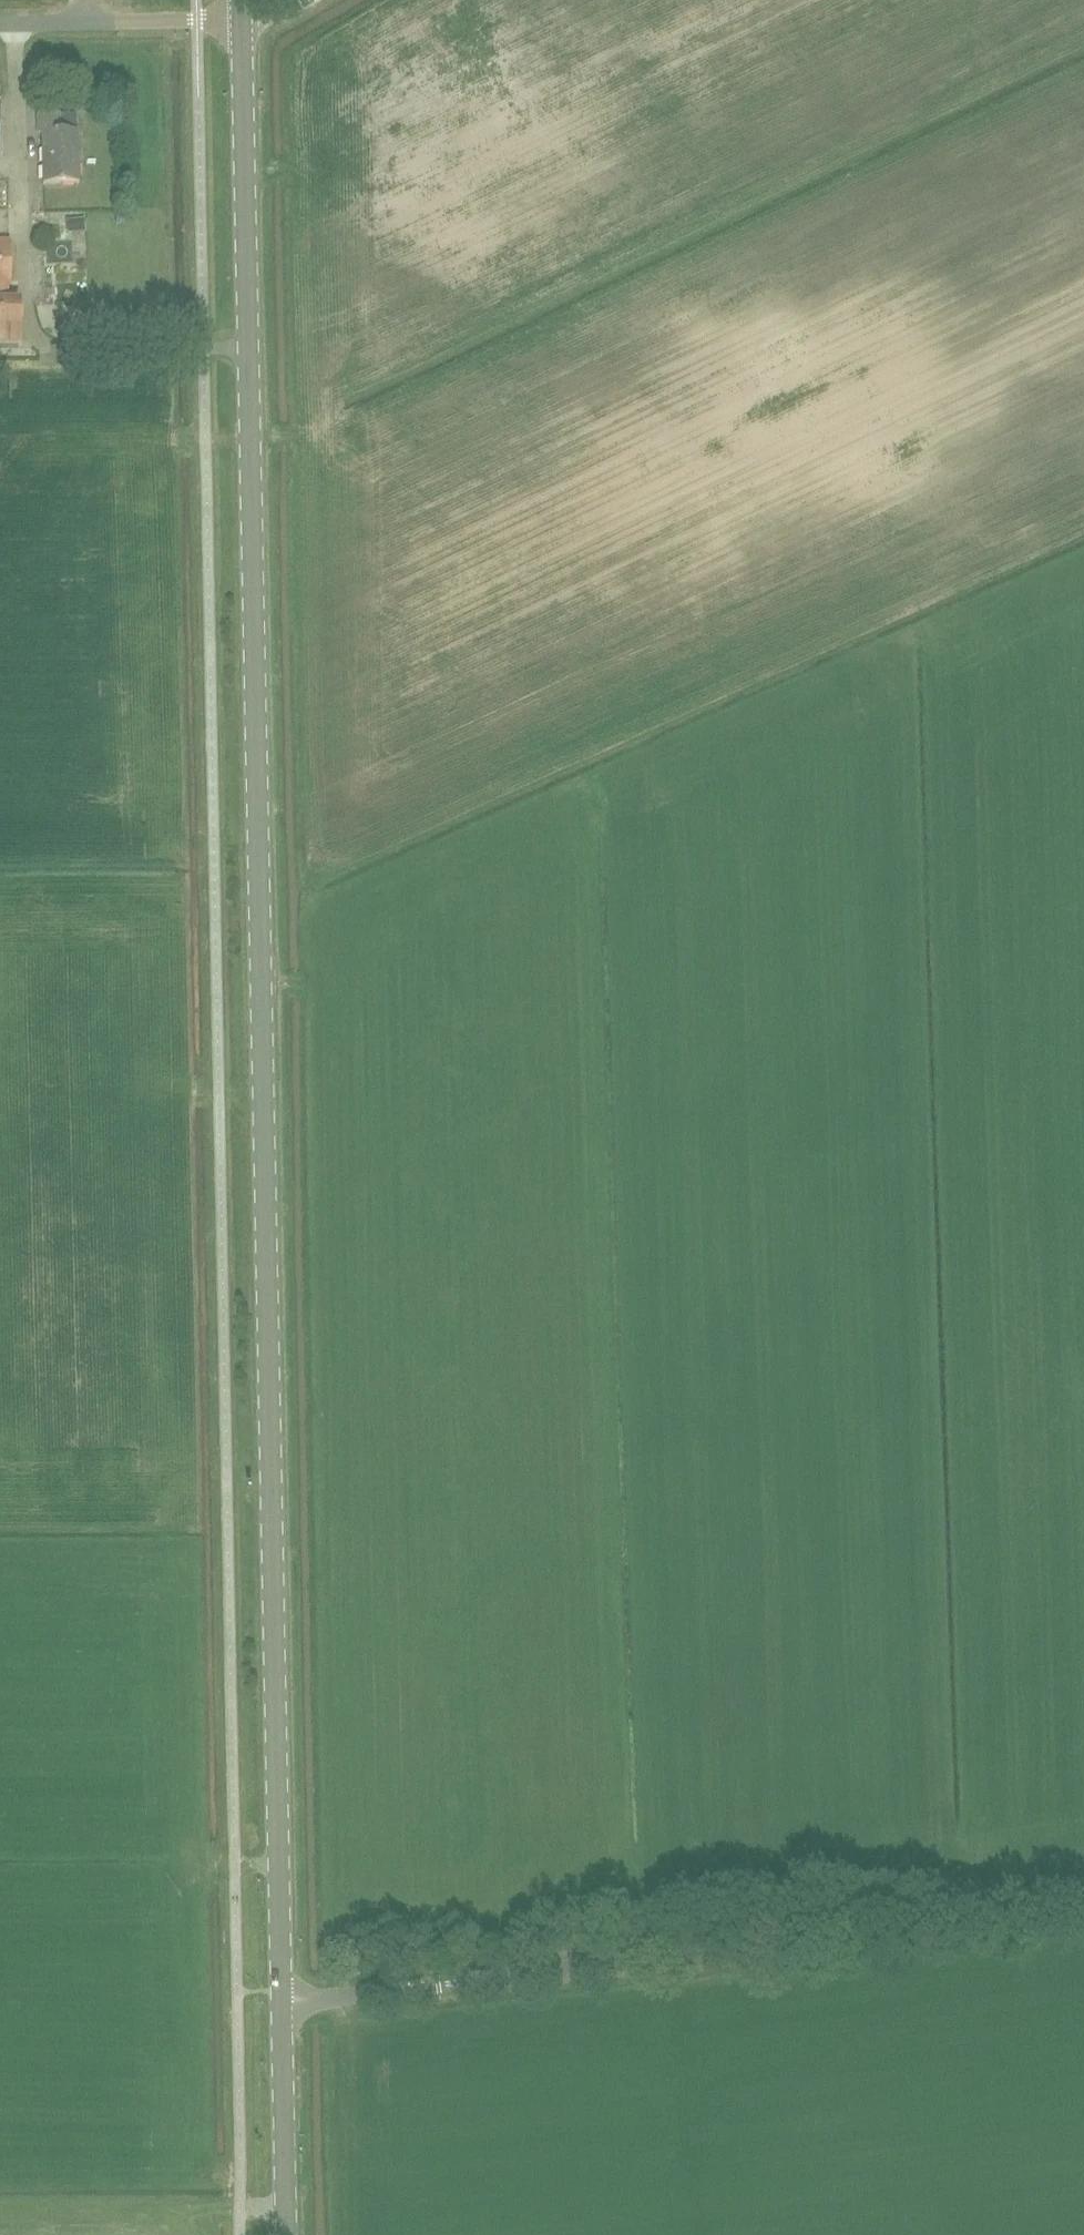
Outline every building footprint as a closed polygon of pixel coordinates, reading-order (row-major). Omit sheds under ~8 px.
[(76,114),(36,115),(37,132),(41,132),(42,184),(78,183),(76,114)] [(8,209),(7,194),(0,194),(0,210),(8,209)] [(66,220),(66,233),(84,233),(84,219),(66,220)] [(0,241),(0,343),(18,343),(17,342),(17,326),(17,302),(6,302),(6,286),(8,286),(8,241),(0,241)]
